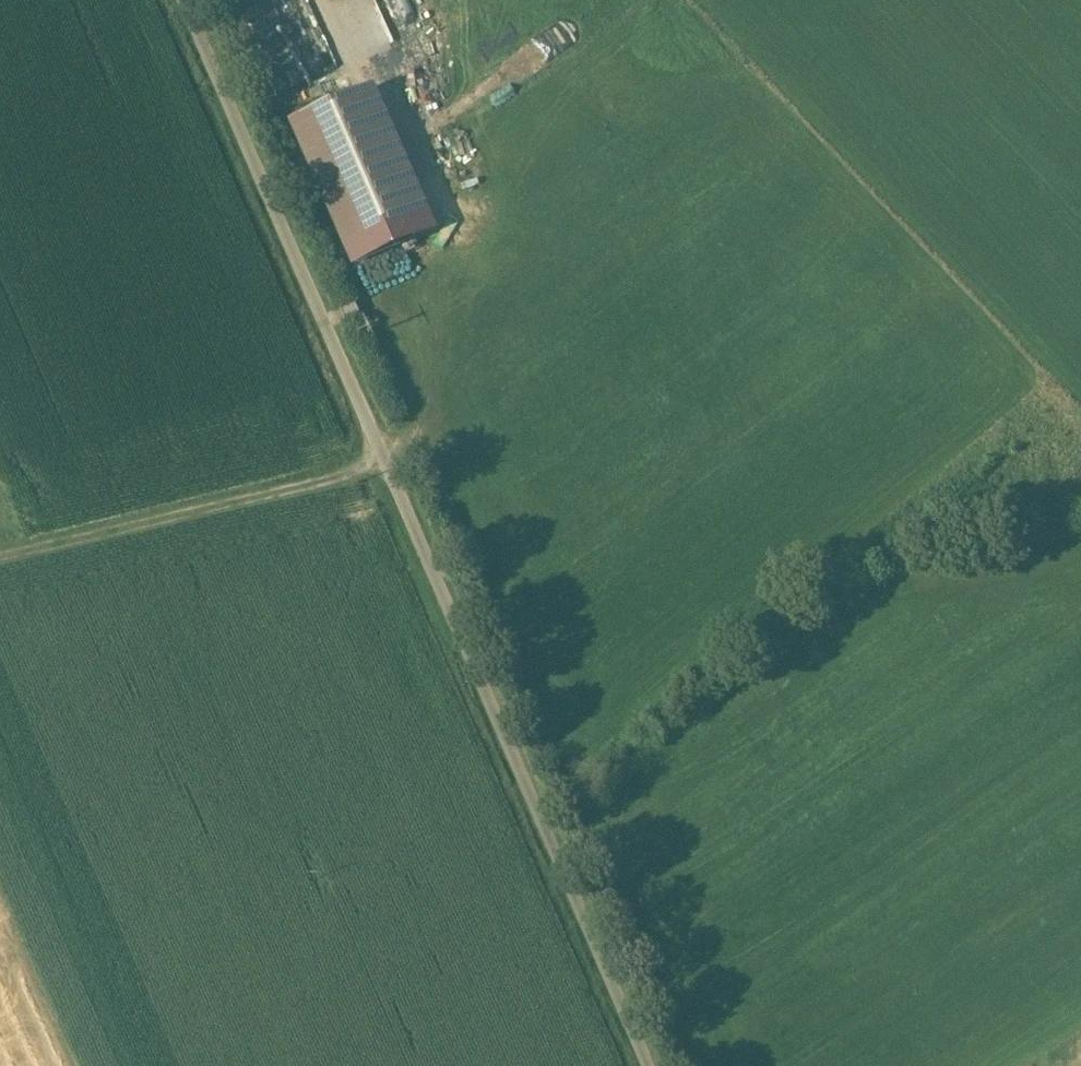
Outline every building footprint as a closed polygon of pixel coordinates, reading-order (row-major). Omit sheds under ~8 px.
[(353,96),(292,123),(345,245),(406,218),(353,96)] [(354,302),(339,309),(344,319),(358,313),(354,302)]
